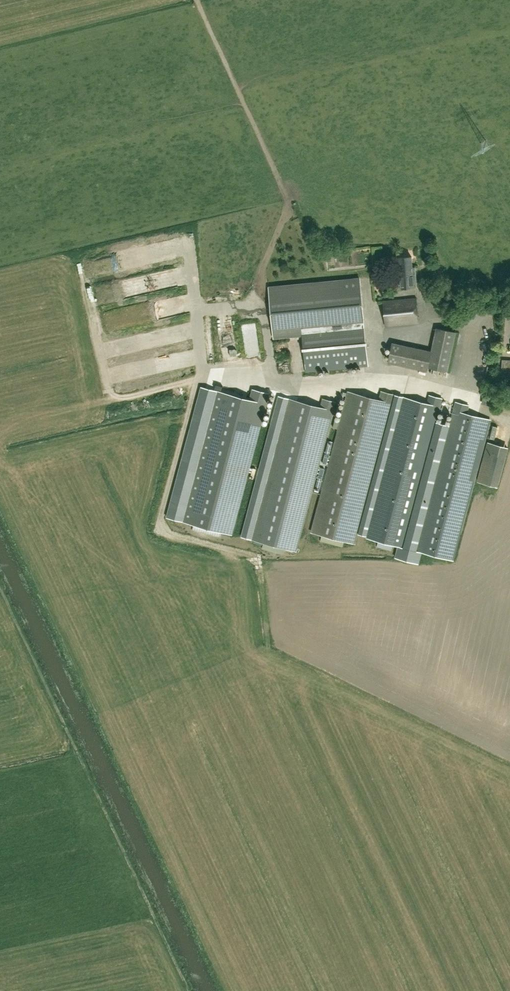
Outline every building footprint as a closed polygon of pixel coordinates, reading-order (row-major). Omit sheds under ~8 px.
[(112,268),(109,255),(96,258),(98,271),(112,268)] [(411,256),(398,257),(400,288),(416,287),(415,269),(412,269),(411,256)] [(189,266),(191,272),(200,270),(198,263),(189,266)] [(369,365),(360,279),(268,288),(273,338),(302,335),(305,372),(369,365)] [(419,322),(416,298),(383,302),(385,326),(419,322)] [(436,328),(431,351),(392,343),(388,362),(427,371),(428,367),(447,371),(456,332),(436,328)] [(269,362),(267,348),(264,348),(261,331),(253,333),(259,364),(269,362)] [(157,369),(191,365),(190,362),(200,360),(199,347),(155,352),(157,369)] [(501,371),(509,371),(509,360),(501,359),(501,371)] [(148,363),(121,362),(121,373),(147,374),(148,363)] [(479,373),(477,385),(487,388),(489,376),(479,373)] [(231,533),(268,393),(253,389),(250,399),(218,391),(184,521),(231,533)] [(355,544),(356,540),(393,404),(398,405),(400,395),(383,391),(380,399),(349,391),(312,532),(321,535),(320,541),(343,547),(345,541),(355,544)] [(427,403),(404,396),(366,537),(378,540),(377,547),(392,551),(394,544),(403,546),(442,398),(429,394),(427,403)] [(481,403),(492,406),(495,397),(483,394),(481,403)] [(296,551),(297,547),(336,401),(323,398),(321,406),(290,398),(253,535),(252,539),(264,542),(262,548),(284,554),(285,548),(296,551)] [(417,550),(453,560),(490,419),(466,413),(468,405),(456,402),(417,550)] [(477,481),(497,486),(507,446),(487,441),(477,481)]
